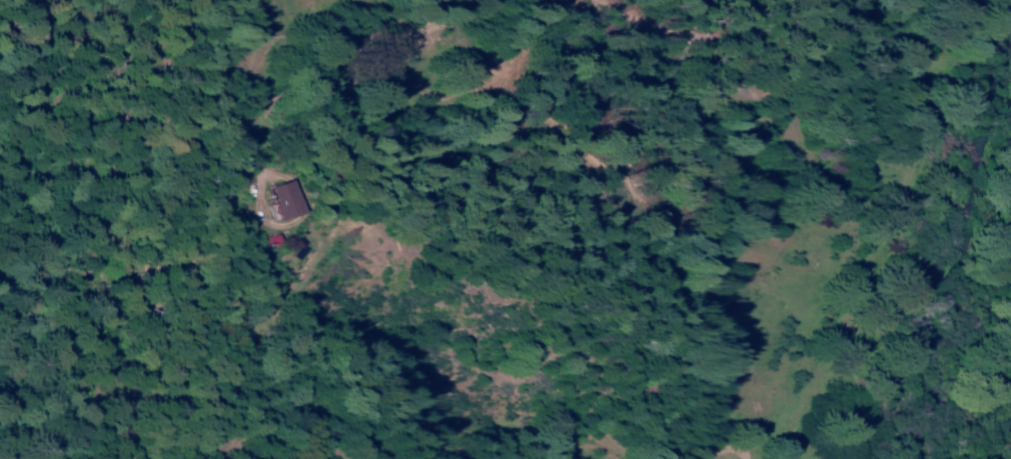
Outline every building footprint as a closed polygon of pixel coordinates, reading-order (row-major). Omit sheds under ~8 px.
[(268,188),(277,221),(302,215),(293,181),(268,188)]
